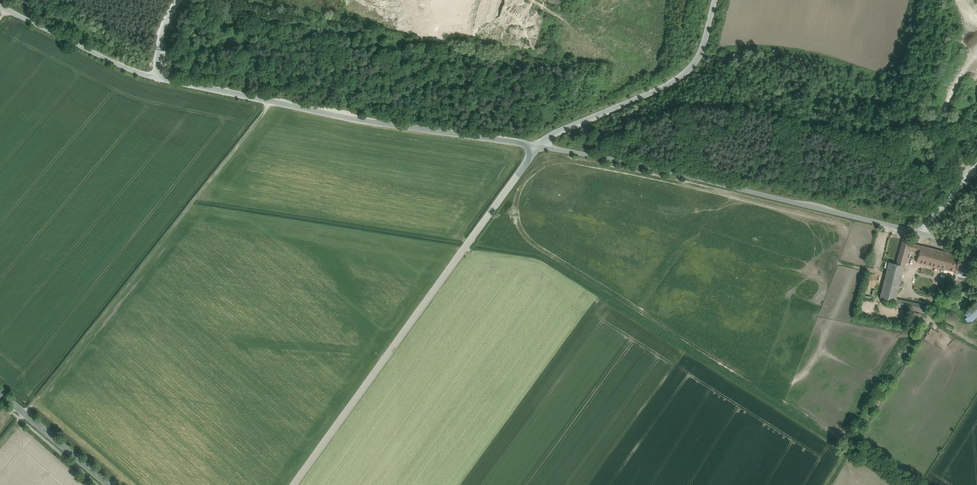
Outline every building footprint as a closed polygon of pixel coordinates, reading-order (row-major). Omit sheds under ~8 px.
[(896,298),(911,240),(896,236),(894,243),(900,244),(896,262),(886,259),(877,296),(892,300),(891,305),(923,313),(925,306),(896,298)] [(963,264),(965,255),(919,244),(915,259),(954,269),(956,262),(963,264)] [(966,310),(971,314),(976,307),(976,297),(966,310)] [(931,327),(925,338),(934,344),(940,333),(931,327)]
